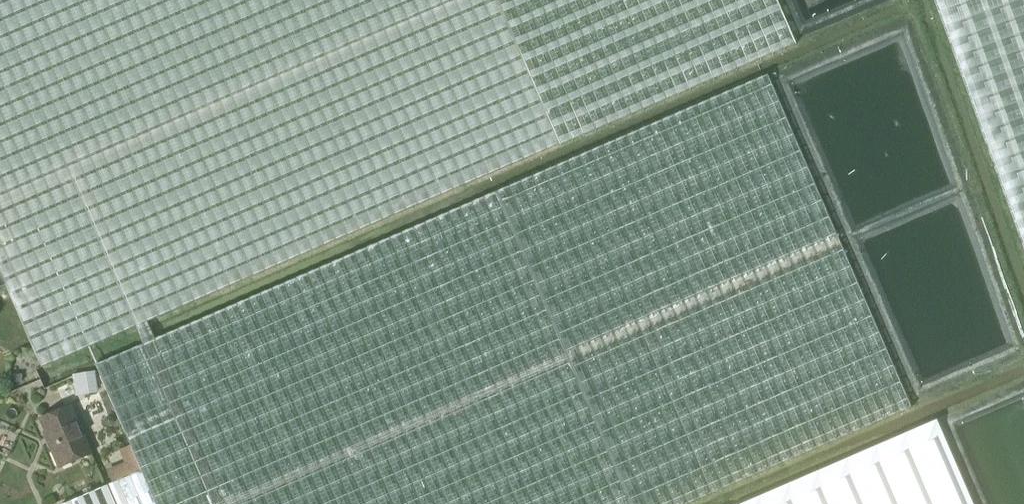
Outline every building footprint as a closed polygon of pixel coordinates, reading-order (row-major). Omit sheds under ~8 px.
[(5,285),(41,368),(135,327),(147,322),(558,144),(559,145),(795,43),(776,0),(0,0),(0,286),(5,285)] [(946,25),(1023,245),(1023,0),(936,0),(946,25)] [(767,74),(154,339),(147,322),(135,327),(142,344),(95,365),(130,445),(119,450),(124,462),(106,469),(112,483),(106,486),(64,503),(687,503),(910,407),(767,74)] [(93,371),(72,375),(75,390),(96,387),(93,371)] [(69,406),(39,419),(59,466),(89,454),(69,406)] [(935,419),(739,503),(972,503),(935,419)]
